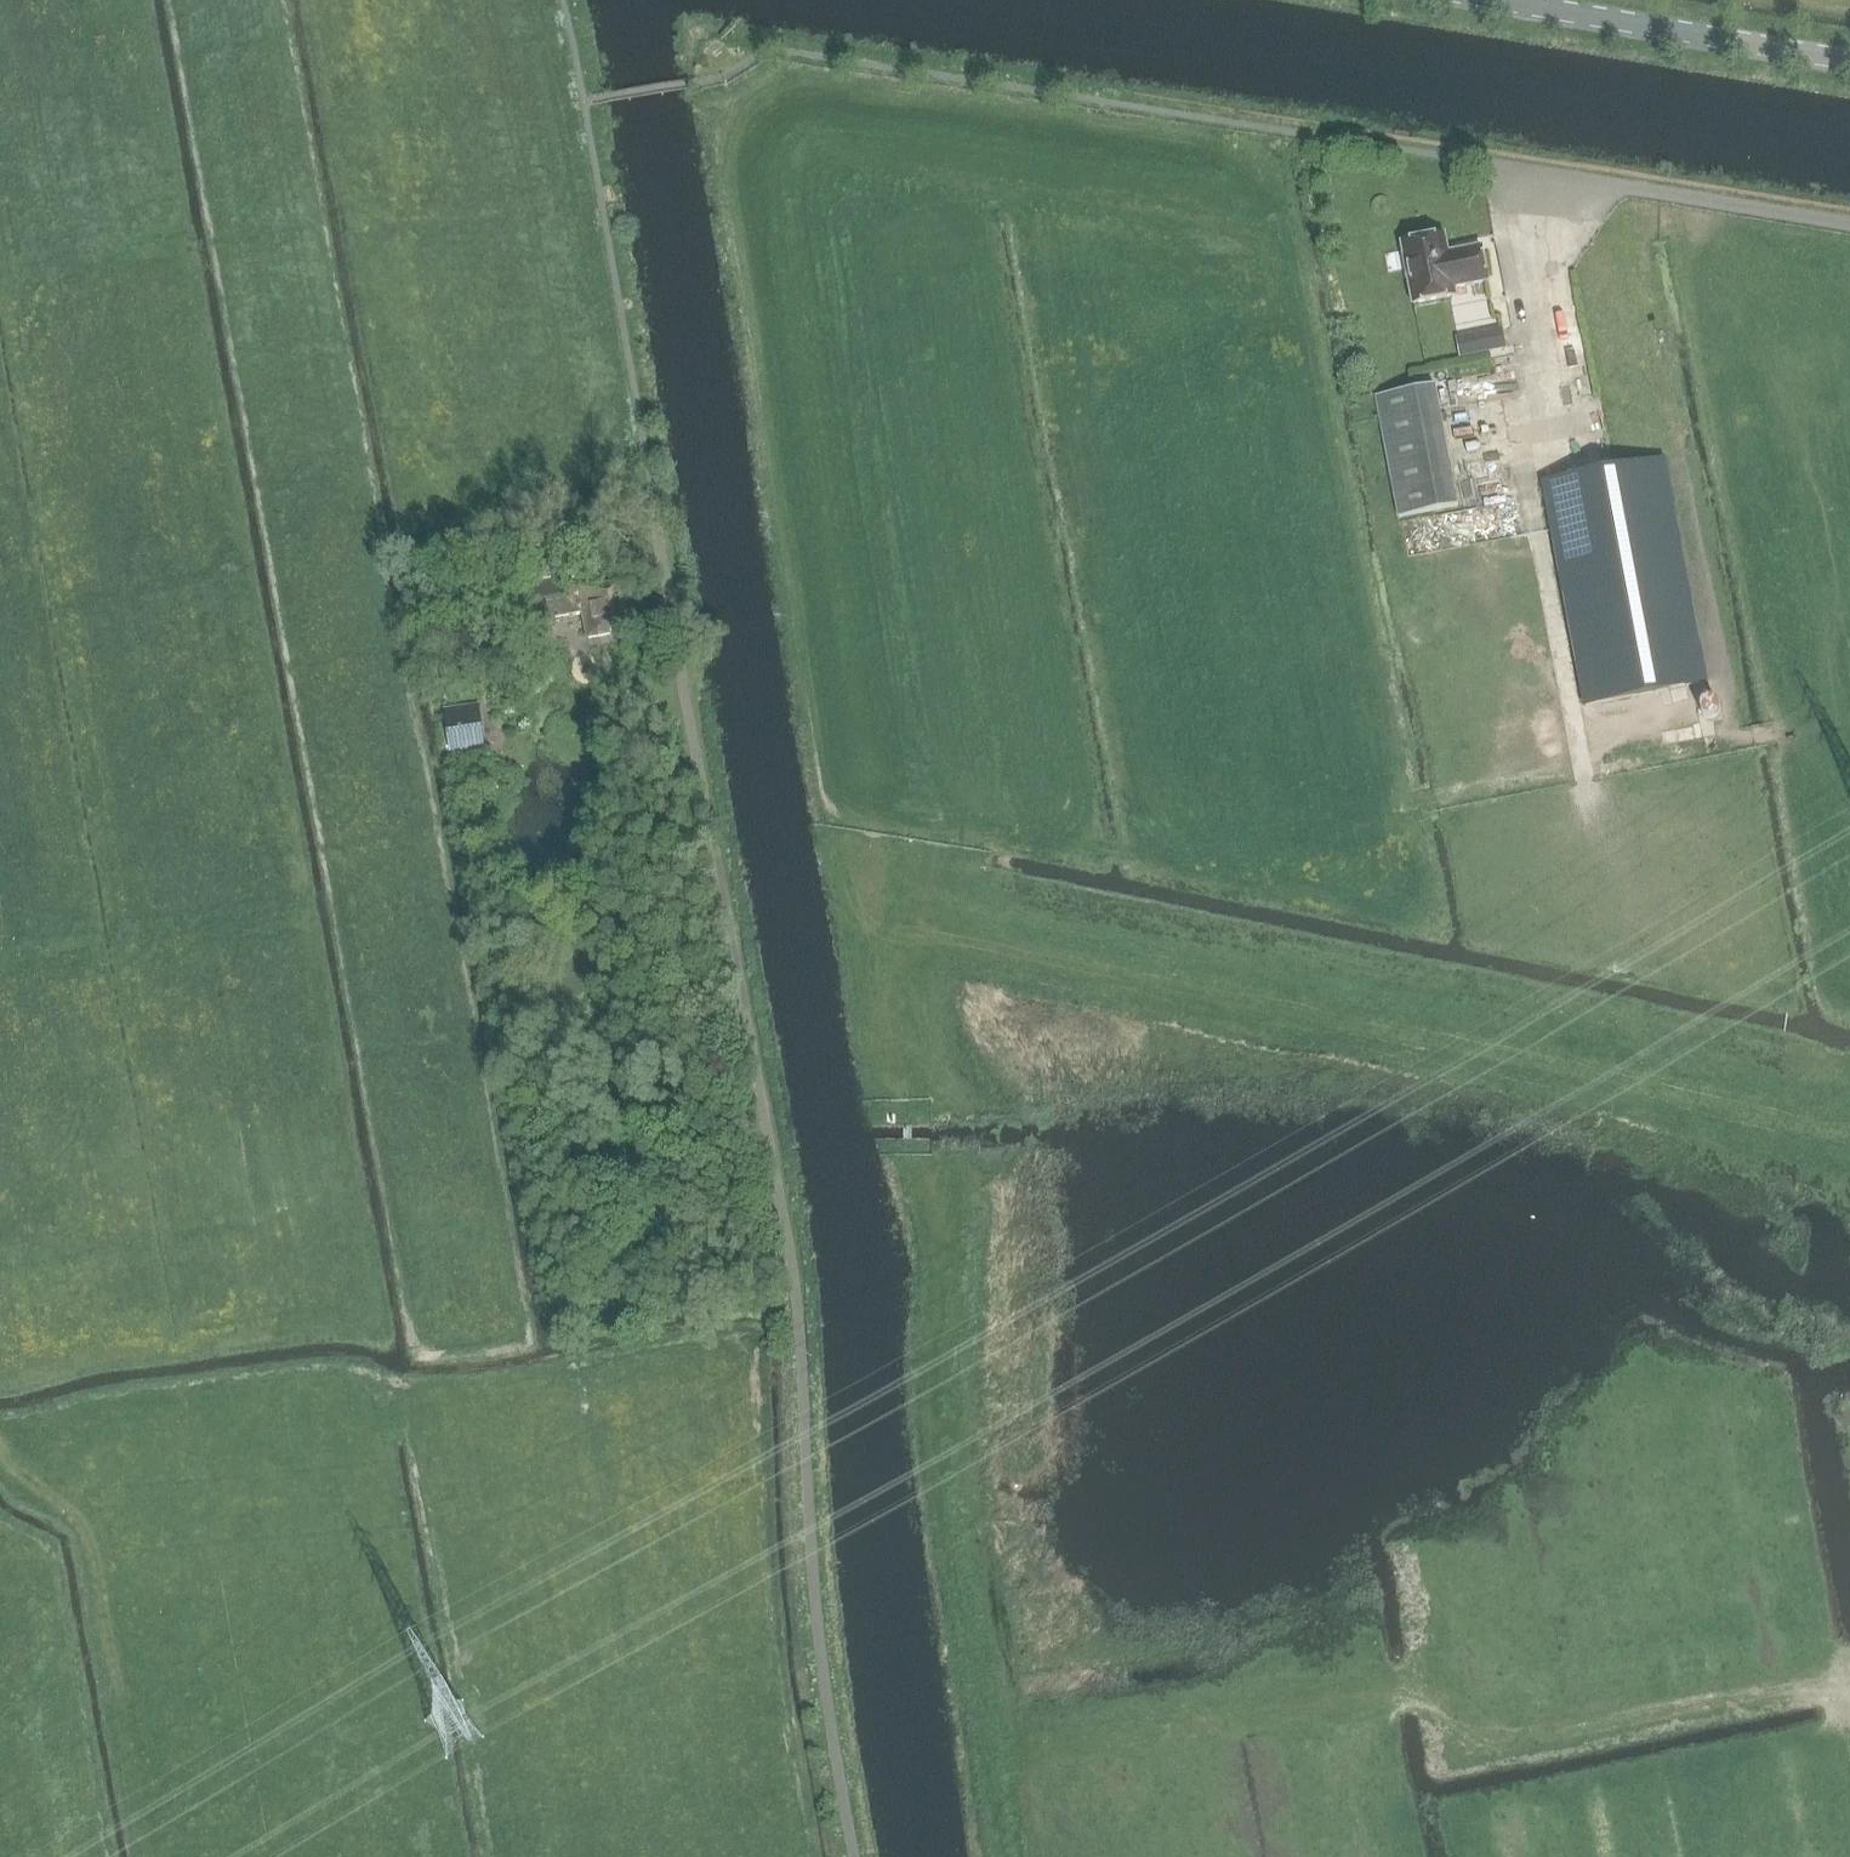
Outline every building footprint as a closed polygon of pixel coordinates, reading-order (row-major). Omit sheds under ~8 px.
[(1402,243),(1413,303),(1456,295),(1455,287),(1488,281),(1482,247),(1448,253),(1445,235),(1402,243)] [(1506,350),(1502,328),(1457,337),(1461,359),(1506,350)] [(1435,383),(1377,395),(1403,519),(1461,507),(1435,383)] [(1584,706),(1708,683),(1666,458),(1542,482),(1584,706)] [(509,586),(571,576),(568,558),(506,568),(509,586)] [(627,628),(627,624),(633,620),(632,612),(624,609),(620,584),(600,588),(599,584),(574,588),(572,577),(524,585),(531,626),(554,622),(554,618),(585,613),(590,638),(611,635),(610,631),(627,628)] [(441,709),(449,754),(484,748),(476,703),(441,709)]
